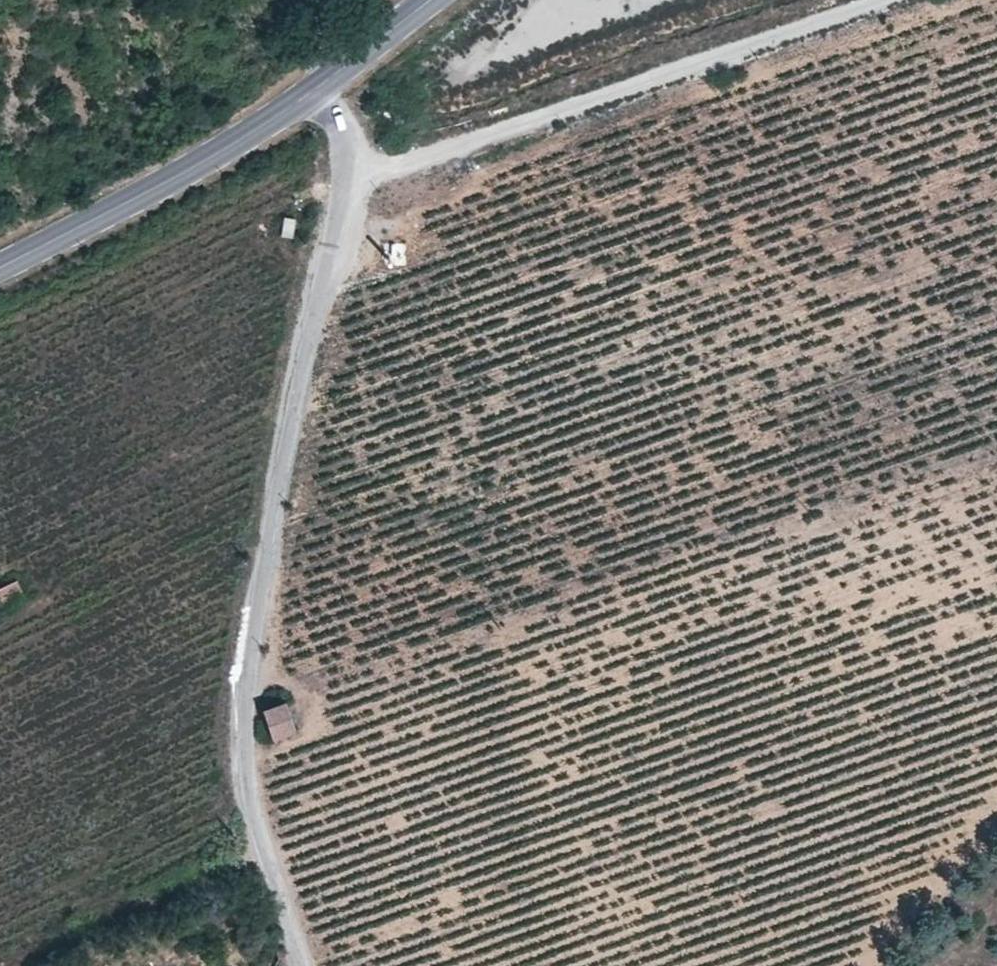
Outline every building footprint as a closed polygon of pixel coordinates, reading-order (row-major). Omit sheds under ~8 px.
[(294,237),(297,217),(286,215),(283,236),(294,237)] [(19,578),(0,587),(0,608),(26,596),(19,578)] [(265,709),(276,737),(298,728),(286,700),(265,709)]
